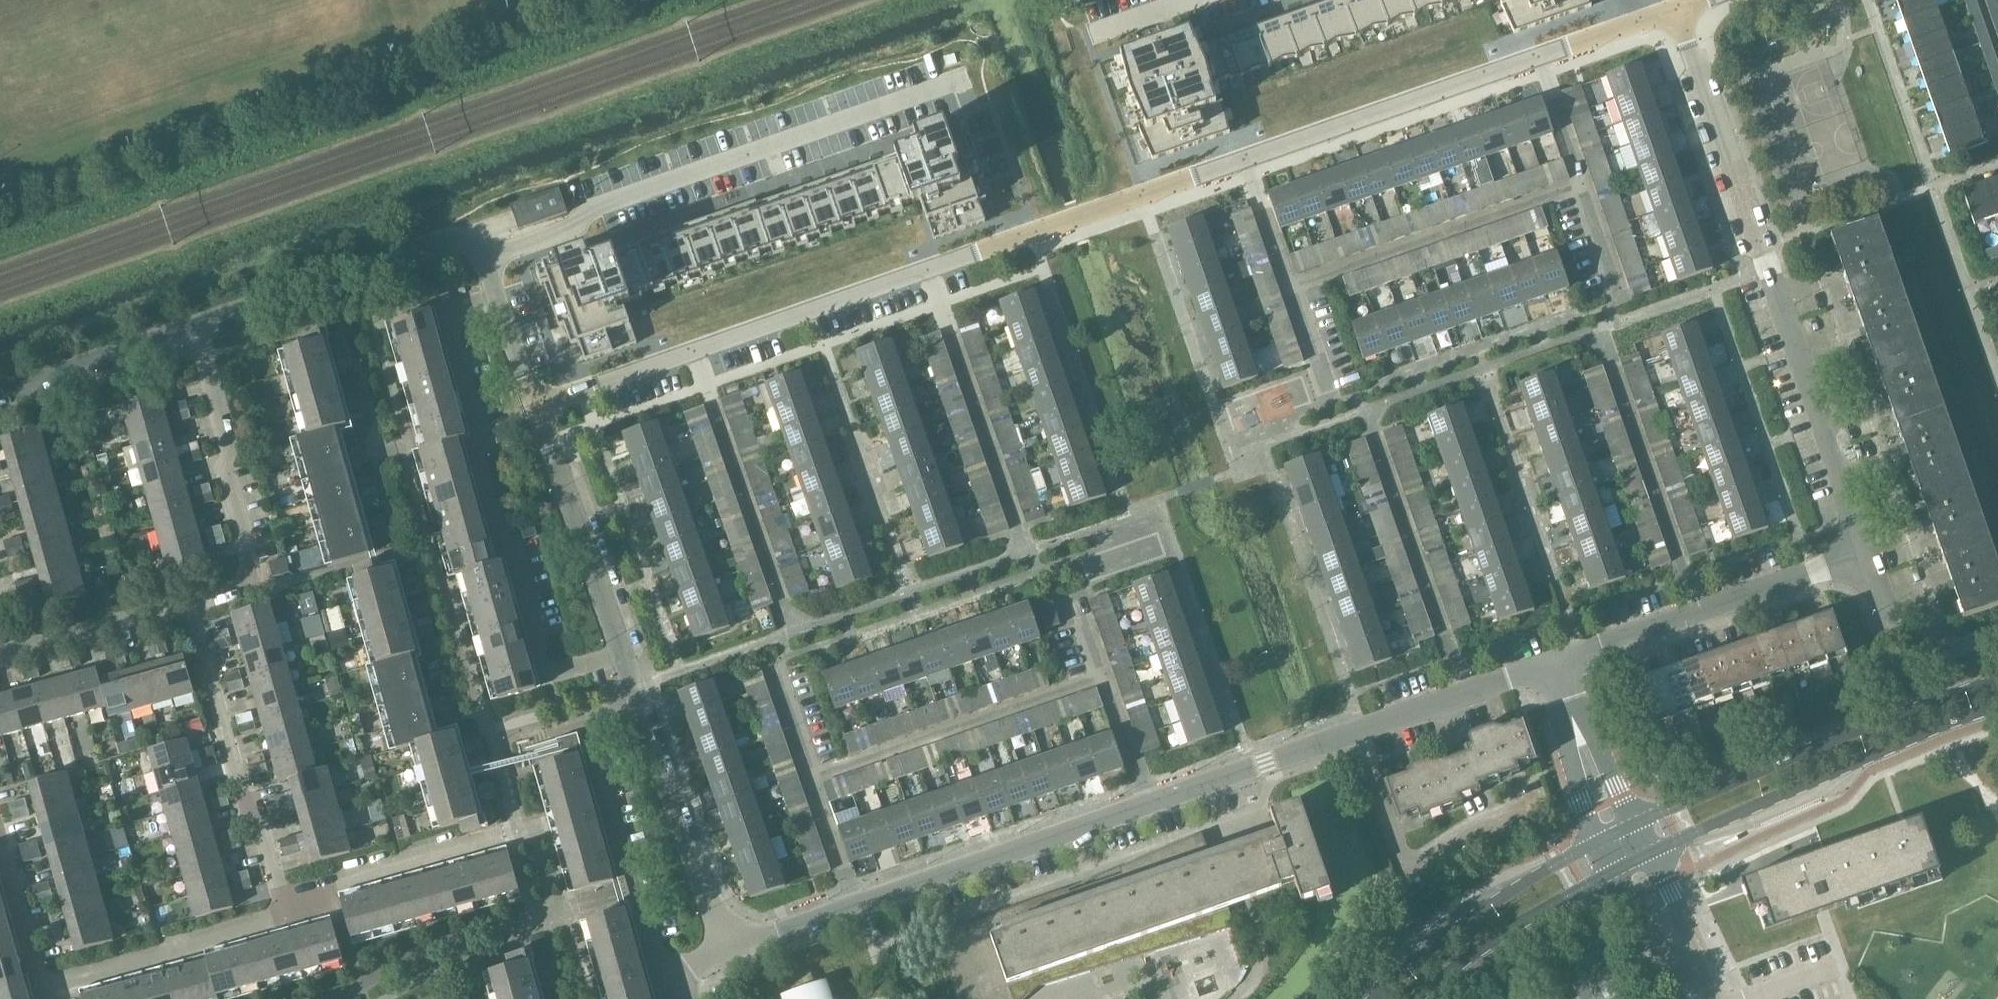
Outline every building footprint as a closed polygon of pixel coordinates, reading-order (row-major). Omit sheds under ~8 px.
[(1115,58),(1132,94),(1142,133),(1153,159),(1231,132),(1224,104),(1218,85),(1229,79),(1244,76),(1257,69),(1271,67),(1284,60),(1298,57),(1311,50),(1325,48),(1338,41),(1357,38),(1374,28),(1389,26),(1402,19),(1416,16),(1429,9),(1443,7),(1455,0),(1333,0),(1204,45),(1198,29),(1115,58)] [(1503,6),(1515,33),(1593,6),(1591,0),(1501,0),(1503,6)] [(1938,8),(1935,0),(1897,0),(1901,12),(1898,13),(1900,21),(1903,20),(1904,20),(1938,8)] [(1969,8),(1973,21),(1983,17),(1979,5),(1969,8)] [(1911,42),(1946,30),(1938,8),(1904,20),(1909,35),(1906,36),(1908,43),(1911,42)] [(1977,31),(1981,43),(1991,40),(1987,27),(1977,31)] [(1919,65),(1954,53),(1946,30),(1911,42),(1917,58),(1913,59),(1916,66),(1919,65)] [(1989,66),(1997,63),(1997,59),(1995,50),(1985,53),(1989,66)] [(1927,88),(1962,76),(1954,53),(1919,65),(1925,80),(1921,81),(1924,89),(1927,88)] [(1607,76),(1615,99),(1650,87),(1642,64),(1607,76)] [(1935,110),(1970,98),(1962,76),(1927,88),(1932,103),(1929,104),(1932,111),(1935,110)] [(1615,99),(1623,122),(1658,110),(1650,87),(1615,99)] [(1562,92),(1566,105),(1574,108),(1579,98),(1565,91),(1562,92)] [(1574,108),(1588,116),(1591,114),(1586,102),(1579,98),(1574,108)] [(1943,133),(1978,121),(1970,98),(1935,110),(1940,125),(1937,127),(1940,134),(1943,133)] [(1554,134),(1542,99),(1518,107),(1531,142),(1554,134)] [(1508,150),(1531,142),(1518,107),(1496,115),(1508,150)] [(1666,133),(1658,110),(1623,122),(1631,145),(1666,133)] [(1485,158),(1508,150),(1496,115),(1473,123),(1485,158)] [(587,248),(543,264),(550,283),(545,285),(560,327),(565,325),(572,345),(579,342),(586,360),(586,362),(638,343),(637,343),(624,304),(631,302),(631,301),(630,298),(782,245),(783,248),(913,202),(913,204),(921,201),(934,239),(935,240),(986,222),(986,221),(980,202),(987,200),(980,180),(986,178),(971,136),(966,138),(959,118),(915,134),(917,139),(919,145),(896,153),(897,157),(758,206),(757,203),(614,252),(614,251),(591,259),(587,248)] [(1978,121),(1943,133),(1948,148),(1945,149),(1947,156),(1950,156),(1950,157),(1986,144),(1978,121)] [(1494,184),(1485,158),(1473,123),(1450,131),(1463,166),(1473,162),(1476,168),(1472,169),(1479,190),(1489,186),(1494,184)] [(1440,174),(1463,166),(1450,131),(1428,139),(1440,174)] [(1674,155),(1666,133),(1631,145),(1639,167),(1674,155)] [(1595,143),(1581,136),(1578,137),(1582,150),(1589,154),(1595,143)] [(1417,181),(1440,174),(1428,139),(1405,147),(1417,181)] [(1589,154),(1603,161),(1607,160),(1602,147),(1595,143),(1589,154)] [(1395,189),(1417,181),(1405,147),(1382,155),(1395,189)] [(1372,197),(1395,189),(1382,155),(1360,163),(1372,197)] [(1681,178),(1674,155),(1639,167),(1647,190),(1681,178)] [(1349,205),(1372,197),(1360,163),(1337,170),(1349,205)] [(1547,166),(1534,170),(1535,173),(1549,180),(1554,169),(1547,166)] [(1557,184),(1570,179),(1569,176),(1554,169),(1549,180),(1557,184)] [(1327,213),(1349,205),(1337,170),(1314,178),(1327,213)] [(1994,180),(1993,177),(1985,179),(1986,182),(1997,216),(1997,178),(1994,180)] [(1304,221),(1327,213),(1314,178),(1292,186),(1304,221)] [(1689,201),(1681,178),(1647,190),(1655,213),(1689,201)] [(1610,189),(1596,181),(1593,182),(1598,195),(1605,199),(1610,189)] [(1494,184),(1489,186),(1490,189),(1504,196),(1509,185),(1502,182),(1494,184)] [(1997,217),(1997,216),(1986,182),(1971,188),(1970,184),(1963,187),(1964,189),(1963,190),(1975,225),(1997,217)] [(1512,199),(1524,195),(1523,192),(1509,185),(1504,196),(1512,199)] [(1280,229),(1304,221),(1292,186),(1268,194),(1280,229)] [(560,189),(519,204),(512,206),(513,211),(520,230),(568,213),(560,189)] [(1605,199),(1619,206),(1622,205),(1618,192),(1610,189),(1605,199)] [(1456,198),(1443,202),(1444,205),(1459,212),(1464,201),(1456,198)] [(1466,215),(1479,211),(1478,207),(1464,201),(1459,212),(1466,215)] [(1697,223),(1689,201),(1655,213),(1662,235),(1697,223)] [(1529,212),(1525,220),(1536,225),(1543,211),(1542,208),(1529,212)] [(1253,226),(1257,225),(1252,209),(1233,215),(1233,216),(1253,226)] [(1411,214),(1398,218),(1399,221),(1413,228),(1418,217),(1411,214)] [(1176,253),(1177,253),(1212,241),(1204,217),(1169,229),(1175,247),(1174,247),(1176,253)] [(1421,231),(1434,227),(1433,223),(1418,217),(1413,228),(1421,231)] [(1519,237),(1532,233),(1536,225),(1525,220),(1518,234),(1519,237)] [(1900,284),(1889,252),(1878,220),(1854,229),(1831,237),(1853,301),(1900,284)] [(1705,246),(1697,223),(1662,235),(1670,258),(1705,246)] [(1490,241),(1498,227),(1496,224),(1484,228),(1480,236),(1490,241)] [(1626,234),(1612,227),(1609,228),(1613,241),(1621,244),(1626,234)] [(1366,229),(1353,234),(1354,237),(1368,244),(1373,233),(1366,229)] [(1376,247),(1388,243),(1387,239),(1373,233),(1368,244),(1376,247)] [(1621,244),(1635,252),(1638,251),(1634,238),(1626,234),(1621,244)] [(1480,236),(1473,250),(1474,253),(1487,248),(1490,241),(1480,236)] [(1445,257),(1452,243),(1451,240),(1438,244),(1434,252),(1445,257)] [(1184,276),(1185,275),(1220,263),(1212,241),(1177,253),(1183,270),(1182,270),(1184,276)] [(1321,245),(1307,250),(1308,253),(1323,259),(1328,249),(1321,245)] [(1705,246),(1670,258),(1679,282),(1713,269),(1705,246)] [(1261,254),(1246,247),(1244,248),(1248,261),(1255,264),(1261,254)] [(1997,248),(1985,252),(1988,262),(1997,259),(1997,250),(1997,248)] [(1331,263),(1343,259),(1342,255),(1328,249),(1323,259),(1331,263)] [(1434,252),(1427,266),(1428,269),(1441,264),(1445,257),(1434,252)] [(1570,288),(1558,253),(1534,261),(1546,296),(1562,291),(1562,292),(1567,290),(1567,289),(1570,288)] [(1255,264),(1269,272),(1273,270),(1269,258),(1261,254),(1255,264)] [(1400,273),(1407,259),(1406,256),(1393,260),(1389,267),(1400,273)] [(1534,261),(1511,269),(1524,304),(1541,298),(1541,299),(1547,297),(1546,296),(1534,261)] [(1192,298),(1193,298),(1227,286),(1220,263),(1185,275),(1191,292),(1190,293),(1192,298)] [(1389,267),(1382,281),(1383,285),(1396,280),(1400,273),(1389,267)] [(1524,305),(1524,304),(1511,269),(1489,277),(1501,312),(1518,306),(1518,307),(1524,305)] [(1344,277),(1350,296),(1351,296),(1362,275),(1361,271),(1344,277)] [(1648,282),(1628,272),(1625,273),(1630,288),(1647,283),(1648,282)] [(1501,313),(1501,312),(1489,277),(1466,285),(1478,320),(1495,314),(1496,315),(1501,313)] [(1647,283),(1630,288),(1633,297),(1652,291),(1649,282),(1648,282),(1647,283)] [(463,283),(446,284),(446,294),(463,294),(463,283)] [(1923,348),(1912,316),(1900,284),(1853,301),(1876,364),(1923,348)] [(1479,321),(1478,320),(1466,285),(1443,293),(1456,328),(1473,322),(1473,323),(1479,321)] [(1199,321),(1200,321),(1235,309),(1227,286),(1193,298),(1198,315),(1197,315),(1199,321)] [(1036,290),(1001,302),(1009,326),(1044,314),(1039,299),(1040,298),(1038,293),(1037,293),(1036,290)] [(1276,299),(1262,292),(1259,293),(1264,306),(1271,310),(1276,299)] [(1456,329),(1456,328),(1443,293),(1421,301),(1433,336),(1450,330),(1451,331),(1456,329)] [(1271,310),(1285,317),(1288,316),(1284,303),(1276,299),(1271,310)] [(1433,337),(1433,336),(1421,301),(1398,309),(1410,344),(1427,338),(1428,339),(1433,337)] [(1207,344),(1208,343),(1243,331),(1235,309),(1200,321),(1206,338),(1205,338),(1207,344)] [(1411,345),(1410,344),(1398,309),(1376,317),(1388,352),(1405,346),(1405,347),(1411,345)] [(393,321),(395,328),(390,330),(394,344),(399,343),(437,332),(431,311),(393,321)] [(1009,326),(1017,349),(1052,337),(1046,319),(1047,319),(1045,313),(1044,314),(1009,326)] [(1388,353),(1388,352),(1376,317),(1352,325),(1364,360),(1382,354),(1383,355),(1388,353)] [(958,326),(964,342),(967,341),(977,319),(958,326)] [(1663,335),(1671,358),(1706,346),(1697,323),(1663,335)] [(348,426),(324,342),(326,341),(332,340),(328,328),(326,329),(303,335),(305,346),(286,351),(310,435),(299,438),(334,565),(371,555),(336,429),(348,426)] [(922,339),(943,350),(947,348),(941,331),(922,338),(922,339)] [(1215,366),(1216,366),(1251,354),(1243,331),(1208,343),(1214,361),(1213,361),(1215,366)] [(437,332),(399,343),(394,344),(398,359),(403,357),(405,363),(443,353),(437,332)] [(1017,349),(1025,371),(1060,359),(1054,342),(1055,342),(1053,336),(1052,337),(1017,349)] [(1292,345),(1278,338),(1275,339),(1280,352),(1287,355),(1292,345)] [(865,376),(866,376),(901,364),(893,340),(858,352),(864,370),(863,371),(865,376)] [(1634,342),(1622,346),(1626,358),(1638,354),(1634,342)] [(1292,345),(1287,355),(1301,363),(1304,362),(1300,349),(1292,345)] [(1671,358),(1679,381),(1714,369),(1706,346),(1671,358)] [(338,360),(353,356),(351,347),(335,352),(338,360)] [(1945,411),(1934,379),(1923,348),(1876,364),(1898,428),(1945,411)] [(993,365),(988,352),(985,353),(979,367),(990,372),(993,365)] [(402,371),(406,386),(448,374),(443,353),(405,363),(407,370),(402,371)] [(1251,354),(1216,366),(1221,381),(1220,382),(1222,387),(1223,387),(1224,390),(1259,377),(1251,354)] [(1626,358),(1620,360),(1626,375),(1629,373),(1638,354),(1626,358)] [(353,356),(338,360),(340,369),(356,365),(353,356)] [(1025,371),(1033,394),(1067,382),(1062,365),(1063,364),(1061,359),(1060,359),(1025,371)] [(874,398),(909,386),(901,364),(866,376),(872,393),(871,393),(873,399),(874,398)] [(1586,372),(1605,382),(1608,381),(1603,366),(1586,372)] [(975,375),(980,388),(983,387),(990,372),(979,367),(975,375)] [(1679,381),(1687,404),(1721,392),(1714,369),(1679,381)] [(950,377),(936,370),(933,371),(938,384),(945,388),(950,377)] [(775,408),(810,396),(804,380),(805,380),(803,374),(802,375),(801,372),(767,384),(775,408)] [(1520,385),(1528,408),(1563,396),(1555,372),(1520,385)] [(410,401),(415,399),(417,405),(454,395),(448,374),(406,386),(410,401)] [(945,388),(959,395),(962,394),(958,381),(950,377),(945,388)] [(1033,394),(1041,417),(1075,404),(1069,387),(1070,387),(1069,381),(1067,382),(1033,394)] [(1655,397),(1650,384),(1647,385),(1641,399),(1651,404),(1655,397)] [(909,386),(874,398),(880,416),(879,416),(881,421),(882,421),(917,409),(909,386)] [(349,402),(365,397),(362,389),(347,393),(349,402)] [(1729,414),(1721,392),(1687,404),(1694,426),(1729,414)] [(123,405),(129,426),(166,416),(160,394),(123,405)] [(423,426),(445,420),(460,415),(454,395),(417,405),(419,411),(413,413),(417,427),(423,426)] [(783,430),(817,418),(811,401),(812,401),(811,395),(810,396),(775,408),(783,430)] [(1528,408),(1536,431),(1571,419),(1563,396),(1528,408)] [(365,397),(349,402),(352,410),(367,406),(365,397)] [(1009,410),(1004,397),(1001,398),(995,413),(1005,418),(1009,410)] [(721,400),(726,413),(733,417),(739,406),(725,399),(721,400)] [(1637,407),(1641,420),(1645,419),(1651,404),(1641,399),(1637,407)] [(174,414),(189,410),(187,401),(171,405),(174,414)] [(1612,409),(1598,402),(1595,403),(1600,416),(1607,420),(1612,409)] [(1041,417),(1048,439),(1083,427),(1077,410),(1078,410),(1076,404),(1075,404),(1041,417)] [(1463,404),(1428,416),(1437,440),(1471,428),(1463,404)] [(709,419),(704,406),(701,407),(695,421),(706,426),(709,419)] [(733,417),(747,424),(750,423),(746,410),(739,406),(733,417)] [(890,444),(925,432),(917,409),(882,421),(888,438),(887,439),(889,444),(890,444)] [(1607,420),(1621,427),(1624,426),(1620,413),(1612,409),(1607,420)] [(189,410),(174,414),(176,423),(192,418),(189,410)] [(1967,475),(1956,443),(1945,411),(1898,428),(1920,491),(1967,475)] [(98,422),(95,413),(86,415),(88,425),(98,422)] [(991,420),(995,433),(999,432),(1005,418),(995,413),(991,420)] [(1694,426),(1702,449),(1737,437),(1729,414),(1694,426)] [(460,415),(445,420),(423,426),(417,427),(422,442),(427,441),(428,447),(429,447),(458,439),(466,437),(460,415)] [(966,423),(952,415),(949,416),(954,429),(961,433),(966,423)] [(172,437),(166,416),(129,426),(135,447),(172,437)] [(791,453),(825,441),(819,424),(820,423),(818,418),(817,418),(783,430),(791,453)] [(1536,431),(1544,453),(1579,441),(1571,419),(1536,431)] [(691,429),(696,442),(699,441),(706,426),(695,421),(691,429)] [(624,434),(632,457),(667,445),(659,422),(624,434)] [(961,433),(975,440),(978,439),(974,426),(966,423),(961,433)] [(1048,439),(1056,462),(1091,450),(1085,433),(1086,432),(1084,427),(1083,427),(1048,439)] [(2,438),(8,460),(46,450),(40,428),(2,438)] [(1437,440),(1445,463),(1479,450),(1471,428),(1437,440)] [(1670,443),(1666,430),(1663,431),(1656,445),(1667,450),(1670,443)] [(1383,432),(1388,445),(1395,449),(1400,438),(1386,431),(1383,432)] [(925,432),(890,444),(896,461),(895,461),(897,467),(898,466),(933,454),(925,432)] [(350,447),(365,443),(363,434),(347,439),(350,447)] [(773,434),(756,440),(757,440),(760,451),(777,445),(773,434)] [(130,471),(140,468),(178,458),(172,437),(135,447),(125,450),(130,471)] [(1745,459),(1737,437),(1702,449),(1710,472),(1745,459)] [(1034,438),(1020,443),(1022,448),(1036,444),(1034,438)] [(1356,454),(1367,459),(1370,451),(1366,438),(1363,439),(1356,454)] [(1395,449),(1409,456),(1412,455),(1408,442),(1400,438),(1395,449)] [(421,449),(423,456),(417,458),(421,472),(464,460),(458,439),(429,447),(428,447),(421,449)] [(798,476),(833,464),(827,446),(828,446),(826,440),(825,441),(791,453),(798,476)] [(1544,453),(1552,476),(1586,464),(1579,441),(1544,453)] [(185,456),(201,451),(198,443),(183,447),(185,456)] [(365,443),(350,447),(352,456),(367,452),(365,443)] [(1022,448),(1020,443),(1017,444),(1010,458),(1021,463),(1024,456),(1022,448)] [(640,480),(675,468),(667,445),(632,457),(640,480)] [(741,445),(737,446),(742,459),(749,463),(755,452),(741,445)] [(1653,453),(1657,465),(1661,464),(1667,450),(1656,445),(1653,453)] [(1628,455),(1614,448),(1611,449),(1615,462),(1623,465),(1628,455)] [(1056,462),(1064,485),(1099,472),(1093,455),(1094,455),(1092,449),(1091,450),(1056,462)] [(46,450),(8,460),(14,481),(52,470),(46,450)] [(1487,473),(1479,450),(1445,463),(1453,485),(1487,473)] [(201,451),(185,456),(188,464),(203,460),(201,451)] [(725,465),(721,452),(717,453),(711,467),(722,472),(725,465)] [(749,463),(763,470),(766,469),(762,456),(755,452),(749,463)] [(906,489),(940,477),(933,454),(898,466),(904,484),(903,484),(905,489),(906,489)] [(1293,490),(1294,490),(1329,478),(1321,454),(1286,466),(1292,484),(1291,485),(1293,490)] [(1353,461),(1357,474),(1360,473),(1367,459),(1356,454),(1353,461)] [(1623,465),(1637,473),(1640,471),(1636,459),(1628,455),(1623,465)] [(140,468),(146,489),(184,479),(178,458),(140,468)] [(1007,466),(1011,478),(1014,477),(1021,463),(1010,458),(1007,466)] [(1351,459),(1343,462),(1346,469),(1354,467),(1351,459)] [(1710,472),(1718,494),(1753,482),(1745,459),(1710,472)] [(426,487),(431,485),(433,491),(470,481),(464,460),(421,472),(426,487)] [(982,468),(968,461),(965,462),(969,475),(976,478),(982,468)] [(806,498),(841,486),(835,469),(836,469),(834,463),(833,464),(798,476),(802,487),(806,498)] [(1552,476),(1560,499),(1594,486),(1586,464),(1552,476)] [(707,475),(712,488),(715,487),(722,472),(711,467),(707,475)] [(648,503),(683,491),(675,468),(640,480),(648,503)] [(976,478),(990,486),(994,484),(989,472),(982,468),(976,478)] [(14,481),(20,502),(57,491),(52,470),(14,481)] [(1099,472),(1064,485),(1072,508),(1107,496),(1101,478),(1102,478),(1100,472),(1099,472)] [(1495,496),(1487,473),(1453,485),(1460,508),(1495,496)] [(1686,488),(1682,475),(1679,476),(1672,490),(1683,495),(1686,488)] [(1920,491),(1931,523),(1942,554),(1989,538),(1967,475),(1920,491)] [(361,489),(377,485),(374,476),(359,480),(361,489)] [(1416,484),(1402,476),(1399,477),(1404,491),(1411,494),(1416,484)] [(913,512),(914,512),(948,500),(940,477),(906,489),(912,506),(911,507),(913,512)] [(1301,513),(1302,512),(1337,500),(1329,478),(1294,490),(1300,507),(1299,507),(1301,513)] [(146,489),(152,510),(189,499),(184,479),(146,489)] [(433,491),(434,498),(429,499),(433,514),(439,512),(476,502),(470,481),(433,491)] [(1761,505),(1753,482),(1718,494),(1726,517),(1761,505)] [(1386,496),(1382,483),(1378,485),(1372,499),(1383,504),(1386,496)] [(197,497),(212,493),(210,484),(195,488),(197,497)] [(1411,494),(1425,501),(1428,500),(1424,487),(1416,484),(1411,494)] [(377,485),(361,489),(364,498),(379,493),(377,485)] [(814,521),(849,509),(843,492),(844,491),(842,486),(841,486),(806,498),(814,521)] [(1560,499),(1567,521),(1602,509),(1594,486),(1560,499)] [(802,487),(792,490),(796,502),(806,498),(802,487)] [(1040,501),(1036,488),(1033,489),(1026,503),(1037,508),(1040,501)] [(770,497),(756,490),(753,491),(758,504),(765,508),(770,497)] [(1669,498),(1673,511),(1676,510),(1683,495),(1672,490),(1669,498)] [(20,502),(26,522),(63,512),(57,491),(20,502)] [(656,525),(691,513),(683,491),(648,503),(656,525)] [(212,493),(197,497),(199,506),(215,502),(212,493)] [(1644,500),(1630,493),(1627,494),(1631,507),(1638,511),(1644,500)] [(12,504),(10,495),(0,498),(0,507),(12,504)] [(1468,530),(1503,518),(1495,496),(1460,508),(1468,530)] [(741,510),(736,497),(733,498),(727,513),(738,517),(741,510)] [(765,508),(779,515),(782,514),(778,501),(770,497),(765,508)] [(1365,498),(1355,501),(1360,517),(1371,513),(1369,507),(1365,498)] [(152,510),(158,530),(195,520),(189,499),(152,510)] [(1371,513),(1373,519),(1376,518),(1383,504),(1372,499),(1369,507),(1371,513)] [(956,522),(948,500),(914,512),(920,529),(919,529),(920,535),(922,534),(956,522)] [(1309,535),(1310,535),(1345,523),(1337,500),(1302,512),(1308,530),(1307,530),(1309,535)] [(1638,511),(1652,518),(1656,517),(1651,504),(1644,500),(1638,511)] [(476,502),(439,512),(433,514),(437,528),(443,527),(444,533),(482,523),(476,502)] [(1027,524),(1030,523),(1037,508),(1026,503),(1022,511),(1027,524)] [(0,507),(0,516),(15,512),(12,504),(0,507)] [(1761,505),(1726,517),(1734,540),(1769,528),(1761,505)] [(998,513),(984,506),(981,507),(985,520),(992,524),(998,513)] [(822,544),(857,531),(851,514),(852,514),(850,508),(849,509),(814,521),(822,544)] [(1567,521),(1575,544),(1610,532),(1602,509),(1567,521)] [(69,533),(63,512),(26,522),(32,543),(69,533)] [(664,548),(699,536),(691,513),(656,525),(664,548)] [(723,520),(728,533),(731,532),(738,517),(727,513),(723,520)] [(998,513),(992,524),(1006,531),(1010,530),(1005,517),(998,513)] [(373,531),(388,526),(386,518),(370,522),(373,531)] [(1476,553),(1511,541),(1503,518),(1468,530),(1476,553)] [(158,530),(164,551),(201,541),(195,520),(158,530)] [(1702,533),(1698,520),(1694,521),(1688,536),(1699,541),(1702,533)] [(964,546),(956,522),(922,534),(927,550),(926,550),(928,556),(929,555),(930,558),(964,546)] [(1432,529),(1418,522),(1415,523),(1419,536),(1426,539),(1432,529)] [(444,533),(446,539),(441,541),(445,555),(488,543),(482,523),(444,533)] [(1317,558),(1318,558),(1353,546),(1345,523),(1310,535),(1316,552),(1315,553),(1317,558)] [(1379,524),(1359,531),(1364,545),(1384,538),(1379,524)] [(209,539),(224,534),(222,526),(206,530),(209,539)] [(388,526),(373,531),(375,539),(391,535),(388,526)] [(1402,542),(1397,529),(1394,530),(1388,544),(1399,549),(1402,542)] [(1426,539),(1440,547),(1444,545),(1439,533),(1432,529),(1426,539)] [(857,531),(822,544),(830,566),(865,554),(859,537),(860,537),(858,531),(857,531)] [(1618,554),(1610,532),(1575,544),(1583,566),(1618,554)] [(32,543),(38,564),(75,554),(69,533),(32,543)] [(785,540),(771,533),(768,534),(773,547),(780,551),(785,540)] [(224,534),(209,539),(211,547),(226,543),(224,534)] [(672,571),(707,558),(699,536),(664,548),(672,571)] [(1689,556),(1692,555),(1699,541),(1688,536),(1684,543),(1689,556)] [(7,550),(24,545),(21,537),(4,542),(7,550)] [(1659,545),(1645,538),(1642,539),(1647,552),(1654,556),(1659,545)] [(1953,586),(1964,618),(1997,606),(1997,565),(1989,538),(1942,554),(1953,586)] [(780,551),(794,558),(797,557),(793,544),(785,540),(780,551)] [(201,541),(164,551),(170,573),(207,563),(201,541)] [(1519,564),(1511,541),(1476,553),(1484,576),(1519,564)] [(757,556),(752,542),(749,543),(743,558),(754,563),(757,556)] [(449,570),(454,568),(456,576),(464,574),(464,573),(494,565),(493,564),(488,543),(445,555),(449,570)] [(1384,552),(1389,564),(1392,563),(1399,549),(1388,544),(1384,552)] [(24,545),(7,550),(9,559),(26,554),(24,545)] [(1659,545),(1654,556),(1668,563),(1671,562),(1667,549),(1659,545)] [(1325,581),(1326,580),(1360,568),(1353,546),(1318,558),(1324,575),(1323,575),(1325,581)] [(81,574),(75,554),(38,564),(43,585),(81,574)] [(830,566),(838,590),(873,578),(867,560),(868,559),(866,554),(865,554),(830,566)] [(1583,566),(1591,590),(1626,578),(1618,554),(1583,566)] [(270,563),(274,577),(290,573),(286,558),(270,563)] [(680,593),(715,581),(707,558),(672,571),(680,593)] [(739,566),(744,578),(747,577),(754,563),(743,558),(739,566)] [(393,569),(384,571),(384,569),(381,561),(379,562),(355,568),(358,579),(355,580),(379,664),(374,665),(398,750),(418,745),(442,829),(461,823),(464,834),(485,828),(489,826),(486,815),(482,816),(479,817),(455,733),(435,739),(412,655),(417,654),(393,569)] [(465,596),(470,594),(507,584),(501,562),(493,564),(494,565),(464,573),(464,574),(466,580),(460,581),(465,596)] [(120,564),(108,567),(111,577),(123,574),(120,564)] [(1519,564),(1484,576),(1492,598),(1527,586),(1519,564)] [(1447,574),(1433,567),(1431,568),(1435,581),(1442,585),(1447,574)] [(1333,603),(1334,603),(1368,591),(1360,568),(1326,580),(1332,597),(1331,598),(1333,603)] [(1134,585),(1142,608),(1177,596),(1169,573),(1134,585)] [(87,596),(81,574),(43,585),(49,607),(87,596)] [(1418,587),(1413,574),(1410,575),(1404,589),(1415,594),(1418,587)] [(1442,585),(1456,592),(1460,591),(1455,578),(1447,574),(1442,585)] [(407,589),(422,584),(420,576),(404,580),(407,589)] [(18,592),(35,587),(33,578),(16,583),(18,592)] [(688,616),(723,604),(715,581),(680,593),(688,616)] [(809,592),(788,581),(785,582),(790,598),(809,592)] [(422,584),(407,589),(409,597),(424,593),(422,584)] [(476,615),(499,609),(510,606),(513,605),(507,584),(470,594),(465,596),(469,610),(474,609),(476,615)] [(1492,598),(1500,622),(1535,610),(1527,586),(1492,598)] [(35,587),(18,592),(20,600),(38,596),(35,587)] [(774,604),(768,588),(765,589),(755,610),(774,604)] [(1400,597),(1405,610),(1408,608),(1415,594),(1404,589),(1400,597)] [(1341,626),(1342,626),(1376,613),(1368,591),(1334,603),(1340,620),(1339,620),(1341,626)] [(313,592),(300,596),(305,616),(319,613),(313,592)] [(333,620),(348,618),(345,595),(330,597),(333,620)] [(1142,608),(1150,631),(1185,619),(1177,596),(1142,608)] [(1089,600),(1093,613),(1101,617),(1106,606),(1092,599),(1089,600)] [(1047,629),(1053,627),(1061,625),(1053,602),(1039,607),(1047,629)] [(270,603),(233,614),(239,636),(276,625),(270,603)] [(1006,611),(1018,646),(1041,638),(1029,603),(1011,610),(1011,609),(1005,610),(1006,611)] [(688,616),(696,639),(731,627),(723,604),(688,616)] [(510,606),(499,609),(476,615),(477,621),(472,623),(476,637),(519,625),(513,605),(510,606)] [(1101,617),(1115,624),(1118,623),(1114,610),(1106,606),(1101,617)] [(328,610),(323,611),(329,633),(334,632),(334,631),(328,610)] [(983,618),(983,619),(995,654),(1018,646),(1006,611),(989,617),(988,616),(983,618)] [(1452,630),(1471,624),(1449,612),(1446,613),(1452,630)] [(1813,619),(1828,662),(1848,655),(1833,612),(1813,619)] [(1349,649),(1350,648),(1384,636),(1376,613),(1342,626),(1348,643),(1347,643),(1349,649)] [(320,615),(302,620),(307,639),(326,634),(320,615)] [(418,630),(433,626),(431,617),(416,622),(418,630)] [(973,662),(995,654),(983,619),(966,625),(966,624),(960,626),(960,627),(973,662)] [(1150,631),(1158,654),(1193,641),(1185,619),(1150,631)] [(1435,637),(1429,619),(1426,620),(1416,643),(1435,637)] [(1828,662),(1813,619),(1794,625),(1809,669),(1828,662)] [(282,646),(276,625),(239,636),(245,656),(282,646)] [(480,652),(486,651),(487,656),(510,650),(525,646),(519,625),(476,637),(480,652)] [(1809,669),(1794,625),(1775,632),(1790,676),(1809,669)] [(433,626),(418,630),(420,639),(436,635),(433,626)] [(950,670),(973,662),(960,627),(943,633),(943,632),(937,634),(938,635),(950,670)] [(216,642),(231,638),(229,629),(213,634),(216,642)] [(1790,676),(1775,632),(1756,638),(1771,682),(1790,676)] [(156,637),(160,653),(169,650),(164,635),(156,637)] [(927,678),(950,670),(938,635),(921,641),(920,640),(915,642),(915,643),(927,678)] [(1358,672),(1393,660),(1384,636),(1350,648),(1355,664),(1354,664),(1356,669),(1357,669),(1358,672)] [(160,653),(156,637),(147,640),(151,655),(160,653)] [(231,638),(216,642),(218,651),(234,647),(231,638)] [(1771,682),(1756,638),(1737,645),(1752,689),(1771,682)] [(1158,654),(1166,676),(1201,664),(1193,641),(1158,654)] [(927,678),(915,643),(898,649),(898,648),(892,650),(892,651),(905,686),(927,678)] [(1122,652),(1108,645),(1105,646),(1109,659),(1117,662),(1122,652)] [(1752,689),(1737,645),(1718,652),(1733,695),(1752,689)] [(288,667),(282,646),(245,656),(251,677),(288,667)] [(525,646),(510,650),(487,656),(489,663),(484,664),(488,679),(531,667),(525,646)] [(114,649),(118,664),(127,662),(123,647),(114,649)] [(118,664),(114,649),(106,651),(110,667),(118,664)] [(69,652),(73,668),(82,665),(78,650),(69,652)] [(905,686),(892,651),(875,657),(875,656),(869,658),(870,659),(882,694),(905,686)] [(73,668),(69,652),(60,655),(65,670),(73,668)] [(1117,662),(1131,670),(1134,668),(1129,656),(1122,652),(1117,662)] [(1733,695),(1718,652),(1699,658),(1715,702),(1733,695)] [(195,694),(184,656),(163,662),(173,700),(195,694)] [(1715,702),(1699,658),(1680,665),(1696,709),(1715,702)] [(882,694),(870,659),(853,665),(852,664),(847,666),(847,667),(859,701),(882,694)] [(430,673),(445,669),(443,660),(427,664),(430,673)] [(27,664),(32,680),(40,677),(36,662),(27,664)] [(163,662),(142,668),(152,706),(173,700),(163,662)] [(32,680),(27,664),(19,667),(23,682),(32,680)] [(1166,676),(1174,699),(1209,687),(1201,664),(1166,676)] [(1661,672),(1677,715),(1696,709),(1680,665),(1661,672)] [(294,688),(288,667),(251,677),(256,698),(294,688)] [(531,667),(488,679),(492,694),(497,692),(499,699),(537,689),(531,667)] [(836,710),(859,701),(847,667),(832,672),(831,671),(826,673),(826,674),(824,675),(836,710)] [(1050,686),(1044,669),(1044,667),(1043,667),(1032,688),(1034,692),(1050,686)] [(132,712),(152,706),(142,668),(121,674),(132,712)] [(86,713),(107,707),(100,680),(97,669),(76,675),(86,713)] [(445,669),(430,673),(432,682),(448,677),(445,669)] [(227,684),(243,680),(240,671),(225,675),(227,684)] [(744,679),(765,690),(768,689),(762,672),(744,679)] [(1657,722),(1677,715),(1661,672),(1642,678),(1657,722)] [(100,680),(107,707),(110,718),(132,712),(121,674),(100,680)] [(76,675),(55,681),(65,719),(86,713),(76,675)] [(1004,696),(1011,682),(1010,679),(997,683),(994,690),(1004,696)] [(243,680),(227,684),(230,692),(245,688),(243,680)] [(680,692),(688,716),(723,704),(714,680),(680,692)] [(44,724),(65,719),(55,681),(34,687),(44,724)] [(1835,683),(1824,687),(1828,698),(1839,694),(1835,683)] [(44,724),(34,687),(13,693),(24,730),(44,724)] [(1174,699),(1182,722),(1217,709),(1209,687),(1174,699)] [(1815,687),(1803,691),(1808,705),(1820,701),(1815,687)] [(256,698),(262,719),(300,708),(294,688),(256,698)] [(994,690),(986,704),(987,708),(1000,703),(1004,696),(994,690)] [(1138,697),(1124,690),(1120,691),(1125,704),(1132,708),(1138,697)] [(13,693),(0,697),(0,726),(3,736),(24,730),(13,693)] [(966,698),(965,694),(952,699),(948,706),(959,712),(966,698)] [(1132,708),(1146,715),(1150,714),(1145,701),(1138,697),(1132,708)] [(1070,703),(1063,700),(1050,704),(1051,708),(1065,714),(1070,703)] [(441,714),(457,710),(454,702),(439,706),(441,714)] [(1065,714),(1073,718),(1086,713),(1085,710),(1070,703),(1065,714)] [(696,739),(731,727),(723,704),(688,716),(696,739)] [(941,720),(942,723),(955,719),(959,712),(948,706),(941,720)] [(305,729),(300,708),(262,719),(268,740),(305,729)] [(1217,709),(1182,722),(1190,745),(1225,733),(1217,709)] [(457,710),(441,714),(444,723),(459,719),(457,710)] [(907,715),(903,722),(913,727),(921,713),(919,710),(907,715)] [(760,725),(767,728),(772,718),(758,711),(755,712),(760,725)] [(239,725),(254,721),(252,712),(237,717),(239,725)] [(360,714),(352,717),(357,738),(366,735),(360,714)] [(1025,719),(1018,716),(1004,720),(1006,723),(1020,730),(1025,719)] [(767,728),(781,736),(784,734),(780,722),(772,718),(767,728)] [(1020,730),(1028,733),(1040,729),(1039,725),(1025,719),(1020,730)] [(1479,786),(1499,779),(1520,772),(1518,766),(1539,759),(1525,720),(1504,727),(1506,733),(1465,747),(1467,753),(1479,786)] [(254,721),(239,725),(241,734),(257,730),(254,721)] [(903,722),(896,736),(897,739),(910,735),(913,727),(903,722)] [(868,743),(875,729),(874,726),(861,730),(858,738),(868,743)] [(1491,726),(1482,729),(1484,735),(1493,732),(1491,726)] [(704,761),(738,749),(731,727),(696,739),(704,761)] [(268,740),(274,761),(311,750),(305,729),(268,740)] [(979,735),(972,731),(959,736),(960,739),(975,746),(979,735)] [(1089,741),(1101,776),(1125,768),(1112,733),(1089,741)] [(561,753),(576,748),(579,748),(582,747),(579,734),(578,734),(557,740),(559,746),(559,747),(561,753)] [(975,746),(982,749),(995,745),(994,741),(979,735),(975,746)] [(1161,746),(1139,735),(1136,736),(1142,754),(1161,747),(1161,746)] [(139,738),(131,741),(134,751),(143,749),(139,738)] [(858,738),(850,752),(851,755),(864,750),(868,743),(858,738)] [(150,750),(156,772),(193,761),(187,740),(150,750)] [(469,753),(484,749),(482,740),(467,744),(469,753)] [(1101,776),(1089,741),(1066,749),(1078,784),(1101,776)] [(201,759),(216,755),(214,746),(198,751),(201,759)] [(934,751),(927,747),(914,752),(915,755),(929,761),(934,751)] [(484,749),(469,753),(471,761),(487,757),(484,749)] [(712,784),(746,772),(738,749),(704,761),(712,784)] [(1078,784),(1066,749),(1044,757),(1056,792),(1078,784)] [(317,771),(311,750),(274,761),(280,782),(290,779),(317,771)] [(929,761),(937,765),(950,760),(949,757),(934,751),(929,761)] [(1421,819),(1442,812),(1463,804),(1461,799),(1481,792),(1479,786),(1467,753),(1436,764),(1434,759),(1415,765),(1417,770),(1385,781),(1399,820),(1419,813),(1421,819)] [(251,767),(266,763),(264,754),(248,758),(251,767)] [(216,755),(201,759),(203,768),(219,764),(216,755)] [(541,765),(543,772),(541,772),(573,885),(575,884),(577,892),(614,881),(579,755),(541,765)] [(788,763),(774,756),(771,757),(775,770),(782,774),(788,763)] [(1056,792),(1044,757),(1021,765),(1033,800),(1056,792)] [(156,772),(162,793),(199,782),(193,761),(156,772)] [(266,763),(251,767),(253,776),(269,771),(266,763)] [(782,774),(797,781),(800,780),(795,767),(788,763),(782,774)] [(889,766),(882,763),(868,768),(870,771),(884,777),(889,766)] [(1033,800),(1021,765),(998,773),(1010,808),(1033,800)] [(884,777),(892,781),(904,776),(903,773),(889,766),(884,777)] [(317,771),(290,779),(296,800),(334,790),(327,768),(317,771)] [(719,807),(754,795),(746,772),(712,784),(719,807)] [(36,805),(73,795),(67,773),(30,783),(36,805)] [(1010,808),(998,773),(976,781),(988,816),(1010,808)] [(766,795),(786,787),(781,775),(761,782),(766,795)] [(836,779),(823,783),(824,786),(839,793),(844,782),(836,779)] [(481,794),(496,790),(494,781),(478,786),(481,794)] [(988,816),(976,781),(953,789),(965,823),(988,816)] [(162,793),(167,813),(205,803),(199,782),(162,793)] [(839,793),(846,796),(859,792),(858,789),(844,782),(839,793)] [(212,801),(228,796),(225,788),(210,792),(212,801)] [(965,823),(953,789),(930,797),(943,831),(965,823)] [(296,800),(302,821),(339,811),(334,790),(296,800)] [(496,790),(481,794),(483,803),(498,799),(496,790)] [(271,807),(289,802),(286,794),(269,799),(271,807)] [(79,815),(73,795),(36,805),(42,826),(79,815)] [(727,829),(762,817),(754,795),(719,807),(727,829)] [(228,796),(212,801),(215,809),(230,805),(228,796)] [(943,831),(930,797),(908,804),(920,839),(943,831)] [(11,812),(28,807),(26,799),(8,804),(11,812)] [(804,809),(790,801),(787,802),(791,815),(798,819),(804,809)] [(289,802),(271,807),(274,816),(291,811),(289,802)] [(1291,806),(1271,813),(1278,832),(1211,856),(1202,834),(1069,889),(936,935),(937,937),(939,936),(947,961),(951,972),(956,997),(957,998),(1025,998),(1040,987),(1235,927),(1228,905),(1295,882),(1302,902),(1332,891),(1301,802),(1291,806)] [(167,813),(173,834),(211,824),(205,803),(167,813)] [(920,839),(908,804),(885,812),(897,847),(920,839)] [(28,807),(11,812),(13,821),(31,816),(28,807)] [(798,819),(812,826),(816,825),(811,812),(804,809),(798,819)] [(339,811),(302,821),(308,842),(345,831),(339,811)] [(897,847),(885,812),(862,820),(875,855),(897,847)] [(42,826),(48,847),(85,836),(79,815),(42,826)] [(399,817),(393,819),(396,829),(402,827),(399,817)] [(735,852),(770,840),(762,817),(727,829),(735,852)] [(1909,830),(1895,835),(1868,844),(1841,854),(1818,862),(1816,855),(1796,862),(1784,866),(1750,878),(1753,889),(1752,889),(1753,892),(1758,904),(1756,905),(1757,908),(1766,933),(1774,930),(1816,915),(1830,910),(1838,908),(1845,905),(1856,901),(1857,901),(1872,896),(1884,891),(1885,891),(1899,886),(1912,882),(1926,877),(1939,872),(1940,872),(1927,833),(1922,818),(1908,823),(1907,823),(1907,824),(1909,830)] [(862,820),(839,828),(851,863),(875,855),(862,820)] [(173,834),(179,855),(216,845),(211,824),(173,834)] [(22,831),(25,841),(42,836),(39,826),(22,831)] [(124,827),(111,831),(116,849),(129,846),(124,827)] [(224,842),(239,838),(237,829),(222,834),(224,842)] [(308,842),(314,863),(351,853),(345,831),(308,842)] [(283,849),(300,844),(298,835),(280,840),(283,849)] [(91,857),(85,836),(48,847),(53,868),(91,857)] [(239,838),(224,842),(227,851),(242,847),(239,838)] [(22,854),(40,849),(37,840),(20,845),(22,854)] [(770,840),(735,852),(743,875),(778,862),(770,840)] [(300,844),(283,849),(285,857),(303,853),(300,844)] [(179,855),(185,876),(222,865),(216,845),(179,855)] [(819,854),(805,847),(802,848),(807,861),(814,864),(819,854)] [(40,849),(22,854),(25,862),(42,857),(40,849)] [(488,860),(498,897),(499,899),(509,896),(508,895),(520,891),(509,854),(488,860)] [(828,872),(831,871),(827,858),(819,854),(814,864),(828,872)] [(96,878),(91,857),(53,868),(59,888),(96,878)] [(132,858),(122,861),(124,869),(135,866),(132,858)] [(499,899),(498,897),(488,860),(467,866),(478,903),(488,900),(489,902),(499,899)] [(743,875),(751,898),(786,886),(778,862),(743,875)] [(185,876),(191,897),(228,886),(222,865),(185,876)] [(446,872),(457,909),(457,911),(467,908),(467,906),(478,903),(467,866),(446,872)] [(236,884),(251,880),(249,871),(233,875),(236,884)] [(457,911),(457,909),(446,872),(425,877),(436,915),(447,912),(447,913),(457,911)] [(405,883),(415,921),(416,922),(425,920),(425,918),(436,915),(425,877),(405,883)] [(102,899),(96,878),(59,888),(65,909),(102,899)] [(251,880),(236,884),(238,892),(253,888),(251,880)] [(34,895),(51,891),(49,882),(32,887),(34,895)] [(416,922),(415,921),(405,883),(384,889),(394,926),(405,923),(406,925),(416,922)] [(228,886),(191,897),(197,918),(234,908),(228,886)] [(142,888),(136,890),(140,904),(146,902),(142,888)] [(384,931),(383,930),(394,926),(384,889),(363,895),(374,934),(384,931)] [(51,891),(34,895),(37,904),(54,899),(51,891)] [(341,901),(352,938),(364,935),(364,937),(374,934),(363,895),(341,901)] [(108,920),(102,899),(65,909),(71,930),(108,920)] [(602,968),(600,969),(608,998),(610,998),(651,998),(632,931),(626,909),(588,920),(590,927),(588,927),(597,957),(598,956),(602,968)] [(12,936),(6,915),(0,917),(0,939),(12,936)] [(108,920),(71,930),(77,952),(114,941),(108,920)] [(46,937),(63,932),(61,924),(43,928),(46,937)] [(311,930),(322,969),(332,966),(332,964),(344,961),(333,924),(311,930)] [(291,935),(300,968),(301,973),(312,970),(313,971),(322,969),(311,930),(291,935)] [(63,932),(46,937),(48,946),(66,941),(63,932)] [(291,935),(270,941),(270,942),(281,980),(291,978),(290,976),(301,973),(300,968),(291,935)] [(18,957),(12,936),(0,939),(0,961),(18,957)] [(281,980),(270,942),(270,941),(249,947),(259,985),(270,981),(271,983),(281,980)] [(249,947),(228,953),(239,992),(249,989),(248,988),(259,985),(249,947)] [(529,963),(537,961),(535,955),(534,949),(530,950),(508,957),(511,967),(492,973),(499,998),(539,998),(529,963)] [(239,992),(228,953),(206,959),(207,962),(217,996),(229,993),(229,995),(239,992)] [(0,961),(0,985),(24,978),(18,957),(0,961)] [(195,998),(217,998),(217,996),(207,962),(187,968),(195,998)] [(170,989),(173,998),(195,998),(187,968),(166,974),(170,989)] [(543,982),(558,978),(556,969),(540,973),(543,982)] [(801,977),(803,983),(814,979),(812,973),(801,977)] [(150,998),(173,998),(170,989),(166,974),(145,980),(150,998)] [(792,987),(803,983),(801,977),(790,981),(792,987)] [(24,978),(0,985),(0,998),(29,998),(24,978)] [(558,978),(543,982),(545,991),(561,986),(558,978)] [(814,979),(803,983),(805,989),(816,985),(814,979)] [(145,980),(124,986),(125,989),(128,998),(150,998),(145,980)] [(827,981),(816,985),(805,989),(794,993),(783,997),(784,998),(833,998),(827,981)] [(794,993),(805,989),(803,983),(792,987),(794,993)] [(125,989),(124,986),(103,991),(105,998),(128,998),(125,989)]
